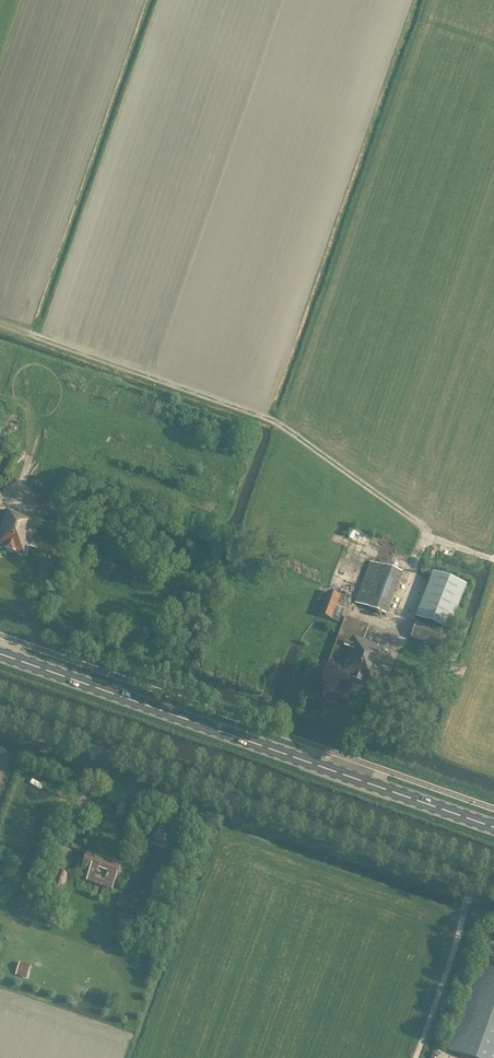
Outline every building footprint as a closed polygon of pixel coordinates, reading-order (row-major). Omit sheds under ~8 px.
[(25,556),(29,545),(38,548),(47,522),(7,508),(0,529),(0,547),(25,556)] [(368,607),(386,614),(402,571),(385,564),(384,565),(370,560),(354,601),(369,607),(368,607)] [(465,585),(433,572),(415,617),(448,630),(465,585)] [(319,614),(340,621),(344,607),(337,604),(340,594),(327,590),(319,614)] [(378,647),(378,644),(363,639),(369,624),(345,615),(326,668),(340,673),(374,686),(387,651),(385,649),(378,647)] [(410,637),(441,649),(448,632),(417,620),(410,637)] [(86,879),(112,888),(117,872),(118,872),(121,863),(100,856),(100,853),(88,850),(82,867),(89,870),(86,879)] [(53,886),(62,889),(68,870),(59,867),(53,886)] [(16,974),(26,977),(30,965),(20,962),(16,974)] [(476,1057),(493,1057),(493,970),(477,965),(448,1048),(476,1057)]
